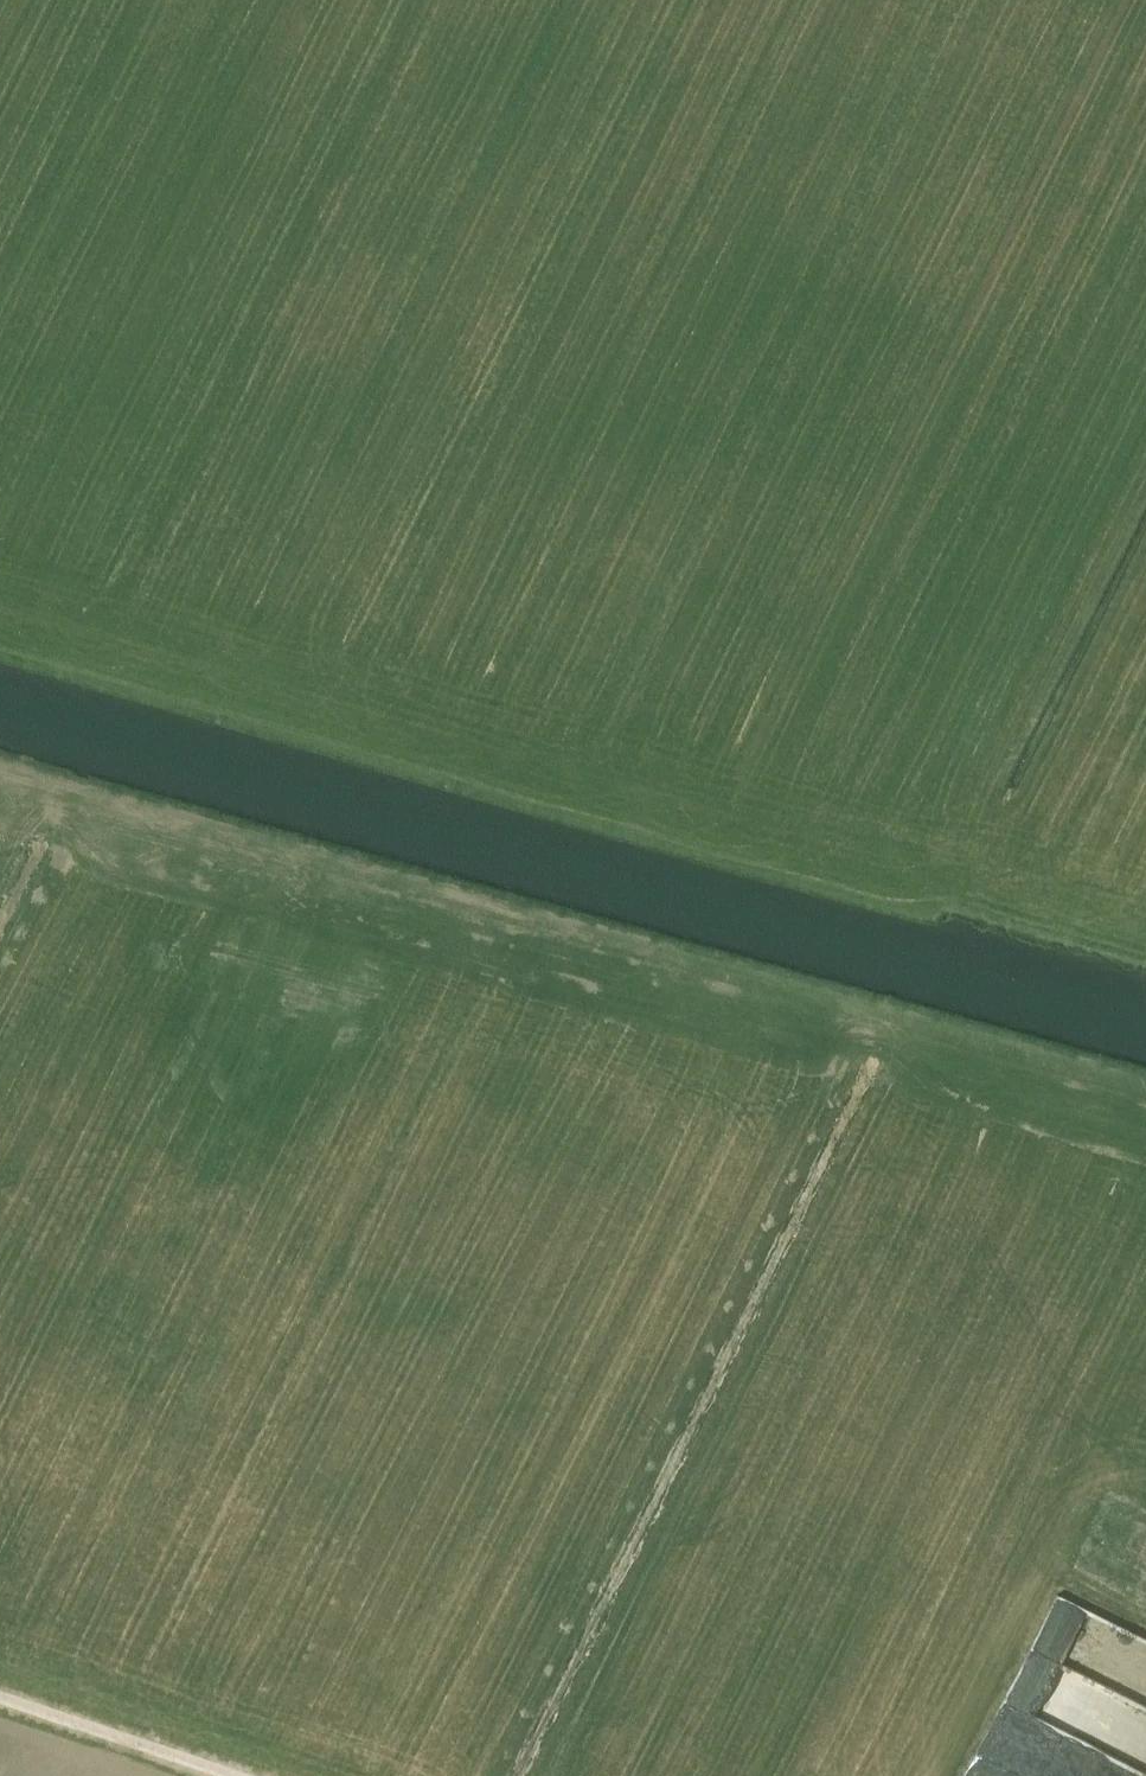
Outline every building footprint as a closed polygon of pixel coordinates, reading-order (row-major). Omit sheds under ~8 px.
[(965,1775),(1089,1775),(1094,1766),(1079,1759),(1087,1742),(1074,1736),(1066,1751),(1040,1738),(1044,1731),(997,1709),(965,1775)]
